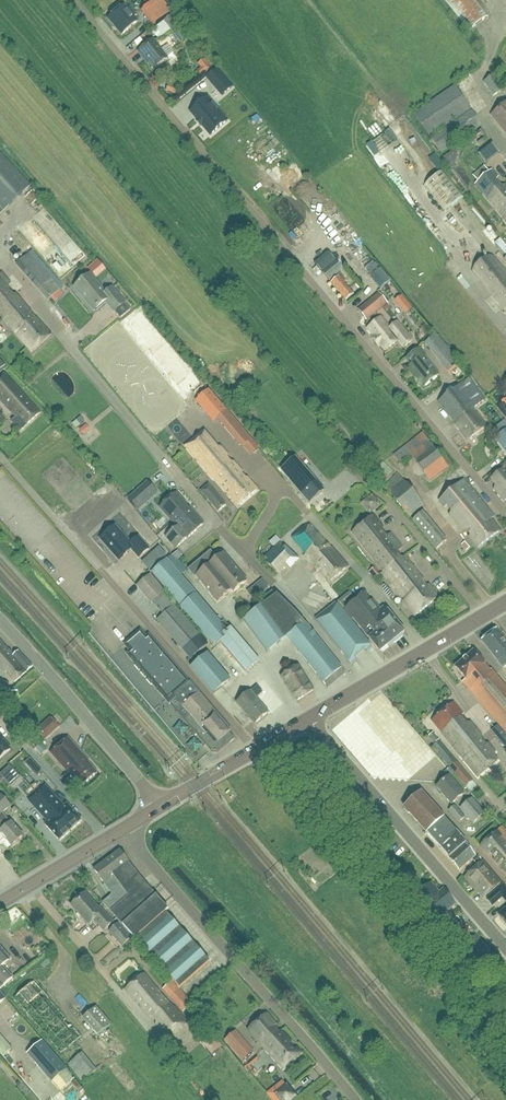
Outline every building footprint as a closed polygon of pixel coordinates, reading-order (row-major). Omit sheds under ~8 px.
[(142,13),(154,27),(171,12),(161,0),(157,0),(142,13)] [(488,17),(475,0),(444,0),(469,32),(488,17)] [(127,10),(124,7),(108,20),(122,36),(137,23),(134,18),(136,16),(130,8),(127,10)] [(181,44),(190,38),(172,16),(164,23),(171,31),(177,38),(181,44)] [(158,43),(171,34),(164,24),(151,32),(158,43)] [(167,59),(153,41),(138,52),(143,59),(145,58),(154,70),(167,59)] [(218,70),(208,78),(222,95),(232,87),(218,70)] [(493,97),(505,89),(495,75),(483,83),(493,97)] [(440,153),(481,125),(454,87),(414,115),(440,153)] [(208,98),(192,112),(211,135),(228,121),(208,98)] [(490,116),(505,136),(505,103),(490,116)] [(253,127),(259,123),(253,115),(247,120),(253,127)] [(397,146),(383,149),(384,158),(399,155),(397,146)] [(424,147),(419,151),(427,162),(432,158),(424,147)] [(3,212),(31,185),(0,153),(0,208),(3,212)] [(447,156),(443,163),(451,168),(455,161),(447,156)] [(430,161),(440,173),(442,171),(445,169),(435,157),(430,161)] [(483,168),(474,177),(479,182),(475,185),(505,220),(504,221),(505,223),(505,187),(505,185),(500,187),(496,181),(499,179),(492,171),(489,174),(483,168)] [(500,169),(495,171),(500,181),(505,179),(500,169)] [(445,212),(463,197),(442,171),(423,186),(445,212)] [(427,193),(422,197),(432,210),(437,205),(427,193)] [(306,215),(301,218),(306,226),(311,223),(306,215)] [(443,222),(455,233),(462,226),(450,215),(443,222)] [(30,255),(18,265),(51,301),(62,291),(30,255)] [(492,257),(488,257),(474,267),(472,272),(505,314),(505,274),(492,257)] [(106,272),(98,262),(89,270),(97,280),(106,272)] [(329,281),(342,270),(335,262),(322,273),(329,281)] [(380,290),(391,281),(381,269),(370,279),(380,290)] [(0,275),(0,316),(32,353),(52,335),(37,319),(34,320),(30,315),(32,313),(16,294),(13,295),(9,290),(11,284),(2,273),(0,275)] [(346,302),(353,295),(344,284),(346,282),(340,274),(337,277),(338,278),(331,284),(346,302)] [(105,294),(90,275),(74,288),(94,312),(105,302),(114,313),(120,320),(130,311),(128,308),(124,304),(125,304),(112,288),(105,294)] [(366,321),(387,304),(379,294),(358,310),(366,321)] [(384,308),(378,314),(384,320),(390,315),(384,308)] [(389,328),(380,317),(366,329),(373,336),(371,338),(379,348),(381,346),(385,351),(397,342),(403,349),(412,341),(396,322),(389,328)] [(462,369),(457,363),(436,336),(425,344),(448,373),(455,367),(459,372),(462,369)] [(438,376),(424,358),(426,356),(420,349),(405,360),(410,367),(407,370),(411,375),(412,374),(423,388),(438,376)] [(3,375),(0,378),(0,401),(16,418),(12,422),(20,431),(40,414),(17,389),(16,390),(3,375)] [(467,441),(487,427),(473,409),(485,400),(469,379),(457,388),(438,403),(467,441)] [(209,392),(197,402),(214,422),(217,419),(226,412),(209,392)] [(502,416),(505,422),(505,399),(495,408),(502,416)] [(226,412),(217,419),(242,448),(243,447),(251,441),(226,412)] [(80,419),(73,425),(77,430),(84,423),(80,419)] [(494,434),(498,440),(494,444),(505,459),(505,425),(494,434)] [(80,431),(85,437),(90,432),(85,427),(80,431)] [(218,449),(214,444),(203,431),(184,446),(196,459),(214,480),(237,506),(257,491),(242,473),(234,463),(232,465),(227,459),(229,457),(221,447),(218,449)] [(448,469),(422,433),(393,456),(400,465),(411,457),(429,483),(448,469)] [(251,441),(243,447),(251,456),(258,450),(251,441)] [(380,486),(380,485),(395,474),(377,454),(363,466),(380,486)] [(503,461),(497,465),(499,467),(488,476),(491,480),(495,486),(494,489),(504,502),(505,500),(505,474),(503,471),(505,468),(505,462),(505,461),(504,462),(503,461)] [(409,518),(423,505),(397,473),(382,486),(409,518)] [(494,517),(463,481),(438,502),(444,509),(447,508),(451,513),(449,515),(462,531),(465,529),(471,536),(469,537),(478,548),(499,531),(491,520),(494,517)] [(143,496),(152,488),(148,483),(128,501),(137,510),(148,501),(143,496)] [(322,493),(314,484),(302,495),(310,504),(322,493)] [(218,513),(227,506),(208,485),(200,492),(218,513)] [(176,494),(160,508),(187,539),(204,525),(189,508),(188,510),(184,505),(185,504),(176,494)] [(435,553),(447,544),(423,515),(411,524),(435,553)] [(384,573),(400,560),(395,554),(402,548),(391,533),(386,537),(381,531),(383,529),(372,516),(352,533),(384,572),(384,573)] [(331,549),(309,525),(304,527),(293,537),(292,539),(296,544),(306,555),(305,556),(329,584),(348,567),(331,549)] [(130,545),(115,527),(100,540),(119,561),(131,550),(139,559),(149,549),(138,538),(130,545)] [(166,538),(175,549),(187,539),(177,528),(166,538)] [(290,570),(285,565),(290,559),(281,551),(284,547),(279,543),(262,559),(281,580),(290,570)] [(149,556),(157,565),(166,557),(158,548),(149,556)] [(172,558),(176,563),(182,558),(177,553),(172,558)] [(209,566),(215,562),(209,553),(188,571),(195,579),(196,578),(217,603),(231,592),(209,566)] [(247,582),(223,555),(215,562),(209,566),(233,594),(247,582)] [(400,560),(384,573),(405,600),(403,601),(415,617),(438,598),(429,586),(425,588),(421,583),(423,580),(404,556),(400,560)] [(222,625),(166,561),(151,574),(210,641),(213,645),(214,644),(217,647),(221,644),(247,674),(261,663),(231,628),(230,629),(224,623),(222,625)] [(137,587),(136,588),(151,605),(164,593),(149,576),(137,587)] [(253,600),(268,588),(268,587),(262,580),(253,587),(247,592),(253,600)] [(379,653),(392,643),(395,643),(403,637),(403,633),(404,633),(385,609),(381,612),(372,601),(371,602),(364,594),(343,610),(351,620),(353,619),(369,639),(369,640),(379,653)] [(345,674),(308,627),(277,596),(243,621),(267,653),(286,638),(327,688),(345,674)] [(366,652),(371,648),(335,603),(314,620),(350,665),(356,660),(354,659),(364,650),(366,652)] [(175,607),(157,621),(189,660),(207,644),(175,607)] [(505,668),(505,642),(496,629),(481,641),(503,670),(505,668)] [(126,655),(135,665),(134,666),(151,685),(152,685),(168,703),(190,684),(149,636),(146,638),(140,631),(125,644),(131,651),(126,655)] [(10,688),(32,668),(18,653),(13,657),(8,652),(9,651),(0,641),(0,677),(10,688)] [(483,666),(485,664),(473,651),(455,668),(466,681),(463,683),(501,728),(505,734),(505,692),(504,689),(505,688),(491,671),(489,673),(483,666)] [(195,664),(191,668),(213,694),(230,680),(207,653),(203,657),(200,654),(192,661),(195,664)] [(294,669),(289,662),(280,667),(285,674),(281,677),(296,702),(313,692),(298,667),(294,669)] [(254,725),(268,713),(250,691),(236,703),(254,725)] [(231,731),(198,694),(182,708),(190,716),(185,721),(186,722),(212,753),(218,753),(234,739),(228,733),(231,731)] [(460,756),(480,740),(480,739),(482,736),(470,722),(465,725),(460,718),(463,715),(453,703),(431,722),(460,756)] [(39,729),(46,739),(58,728),(51,719),(39,729)] [(349,732),(365,749),(374,740),(358,723),(349,732)] [(500,729),(494,735),(505,750),(505,736),(500,729)] [(433,733),(427,738),(434,745),(429,749),(446,768),(448,766),(465,787),(466,787),(469,792),(476,786),(472,782),(473,781),(439,741),(433,733)] [(9,751),(1,740),(2,739),(0,737),(0,758),(9,751)] [(96,773),(84,759),(85,758),(68,739),(50,754),(68,774),(69,773),(72,777),(80,786),(81,787),(96,773)] [(480,740),(460,756),(478,778),(498,761),(493,755),(495,753),(488,744),(485,745),(480,740)] [(10,767),(0,775),(5,780),(12,774),(18,780),(20,778),(10,767)] [(38,769),(32,774),(37,778),(42,773),(38,769)] [(451,805),(464,794),(449,776),(436,787),(451,805)] [(72,777),(65,783),(73,792),(80,786),(72,777)] [(38,795),(71,831),(83,823),(68,806),(65,809),(47,787),(38,795)] [(423,830),(423,829),(432,822),(439,814),(428,801),(422,795),(420,794),(404,809),(415,820),(423,830)] [(2,813),(10,806),(1,795),(0,796),(0,815),(2,813)] [(44,824),(59,840),(71,831),(38,795),(31,801),(47,822),(44,824)] [(451,814),(469,833),(479,825),(461,805),(451,814)] [(0,815),(0,828),(3,831),(0,833),(0,835),(11,847),(23,837),(11,823),(11,824),(2,813),(0,815)] [(440,848),(457,832),(443,818),(439,814),(432,822),(423,829),(423,830),(440,848)] [(496,831),(480,846),(488,855),(490,855),(494,859),(493,861),(505,875),(505,842),(496,831)] [(459,871),(475,857),(464,845),(466,843),(458,834),(457,832),(440,848),(459,871)] [(182,989),(184,987),(212,961),(167,911),(139,877),(120,851),(94,871),(104,884),(112,896),(103,904),(134,939),(182,989)] [(476,864),(481,860),(477,856),(472,860),(476,864)] [(483,899),(486,896),(498,886),(501,883),(483,862),(464,878),(483,899)] [(424,906),(436,921),(455,905),(443,890),(439,894),(431,885),(420,894),(428,903),(424,906)] [(503,885),(486,900),(492,906),(502,898),(505,903),(505,889),(503,885)] [(98,908),(85,893),(70,906),(87,925),(93,920),(102,930),(112,922),(99,907),(98,908)] [(122,948),(132,938),(118,923),(108,932),(122,948)] [(462,923),(458,926),(461,930),(459,932),(460,932),(463,935),(469,929),(466,926),(466,927),(462,923)] [(13,979),(2,967),(11,960),(0,946),(0,990),(13,979)] [(173,1009),(144,975),(125,990),(137,1005),(138,1004),(149,1018),(153,1017),(157,1022),(155,1025),(167,1039),(187,1023),(174,1008),(173,1009)] [(70,1027),(65,1021),(66,1020),(34,982),(14,999),(60,1053),(80,1037),(71,1026),(70,1027)] [(184,1012),(192,1005),(176,986),(167,993),(184,1012)] [(98,1036),(111,1025),(96,1008),(83,1019),(98,1036)] [(278,1034),(273,1028),(276,1026),(266,1014),(247,1030),(265,1050),(282,1069),(299,1054),(296,1051),(293,1053),(289,1048),(292,1045),(281,1032),(278,1034)] [(192,1031),(212,1056),(222,1048),(218,1043),(202,1023),(192,1031)] [(225,1041),(243,1061),(253,1052),(235,1032),(225,1041)] [(4,1057),(12,1050),(0,1036),(0,1052),(4,1057)] [(43,1041),(27,1054),(52,1083),(67,1070),(43,1041)] [(249,1064),(245,1068),(249,1073),(254,1069),(249,1064)] [(32,1091),(42,1082),(35,1075),(25,1084),(32,1091)] [(267,1095),(272,1099),(292,1099),(295,1098),(283,1082),(267,1095)]
